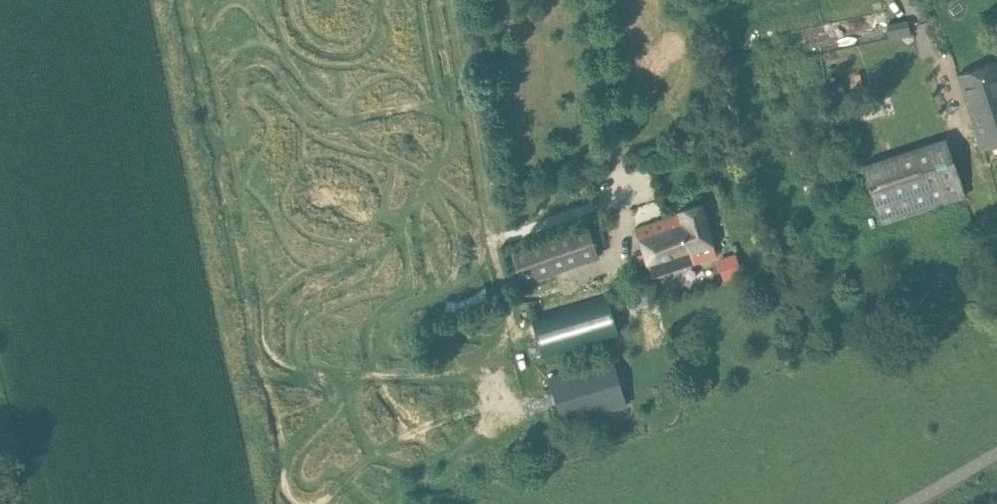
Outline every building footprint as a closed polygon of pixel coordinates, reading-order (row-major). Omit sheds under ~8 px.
[(908,19),(887,24),(890,39),(912,35),(908,19)] [(956,74),(968,109),(996,99),(996,61),(956,74)] [(968,109),(981,149),(996,144),(996,99),(968,109)] [(867,163),(864,165),(882,222),(935,205),(967,194),(948,137),(916,147),(878,160),(867,163)] [(680,213),(638,227),(653,276),(718,254),(703,202),(679,210),(680,213)] [(601,256),(589,223),(559,234),(571,267),(601,256)] [(657,282),(637,285),(640,304),(660,301),(657,282)] [(608,292),(534,313),(546,358),(621,337),(608,292)] [(565,424),(629,404),(615,356),(550,375),(565,424)]
